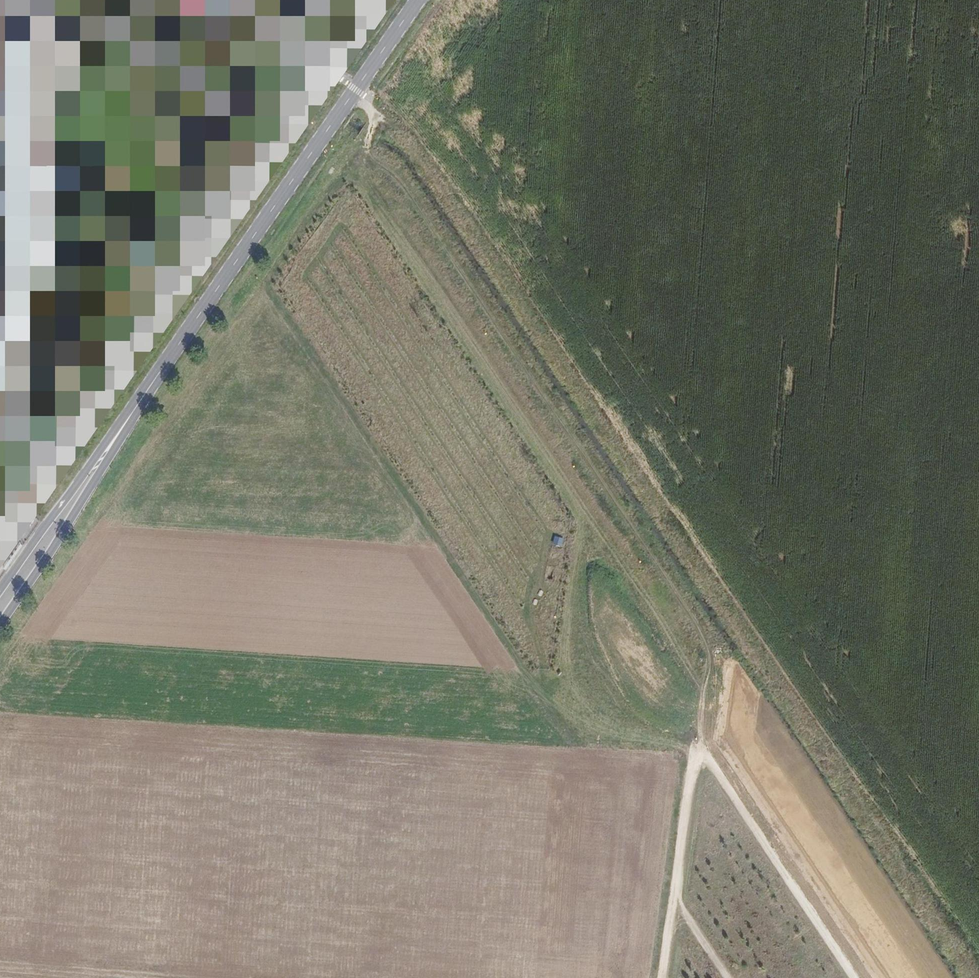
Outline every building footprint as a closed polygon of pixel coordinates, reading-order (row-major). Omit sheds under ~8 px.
[(2,394),(2,400),(2,399),(3,386),(9,386),(8,390),(16,380),(16,375),(23,365),(34,109),(38,111),(62,64),(9,36),(8,69),(0,69),(0,394),(2,394)]
